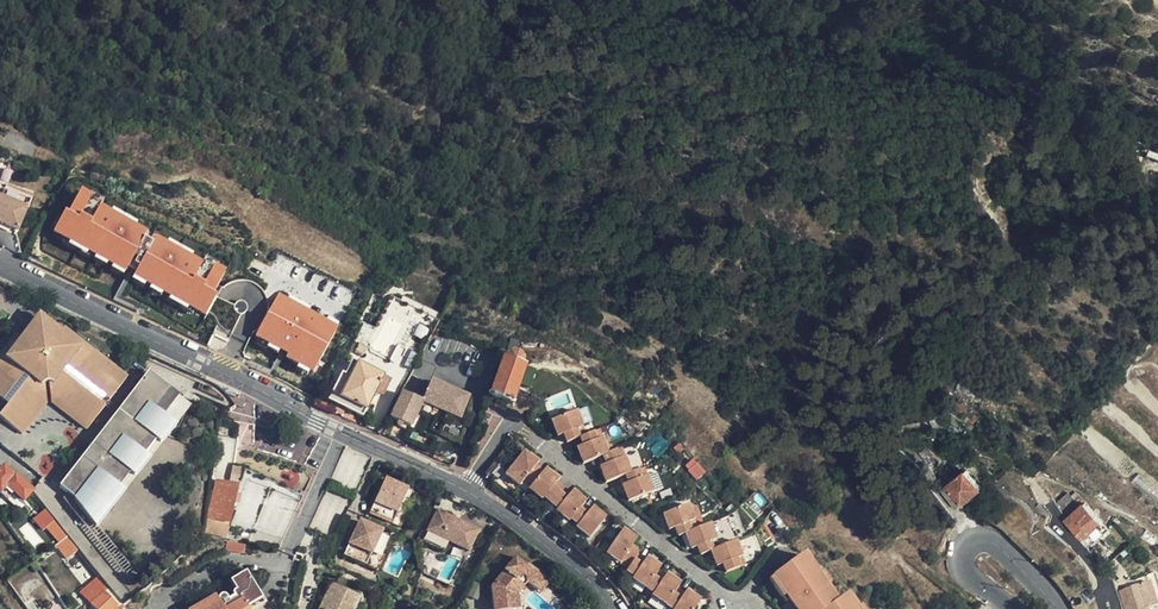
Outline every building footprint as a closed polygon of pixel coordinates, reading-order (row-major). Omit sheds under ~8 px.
[(34,201),(36,198),(0,182),(0,187),(34,201)] [(21,232),(34,201),(0,187),(0,225),(21,232)] [(148,240),(102,215),(104,212),(93,205),(83,200),(62,238),(95,257),(118,269),(129,275),(148,240)] [(95,201),(93,205),(104,212),(106,207),(95,201)] [(115,213),(111,220),(135,233),(139,227),(115,213)] [(59,235),(68,219),(63,216),(55,232),(59,235)] [(62,238),(72,221),(68,219),(59,235),(58,236),(62,238)] [(95,257),(70,243),(67,247),(92,261),(95,257)] [(205,266),(203,270),(157,245),(138,280),(147,285),(153,289),(164,295),(197,313),(208,319),(218,301),(215,299),(226,278),(205,266)] [(170,245),(167,250),(191,264),(194,258),(170,245)] [(112,266),(101,260),(98,265),(109,271),(112,266)] [(208,261),(205,266),(217,273),(220,268),(208,261)] [(129,275),(118,269),(115,274),(126,280),(129,275)] [(147,285),(138,280),(135,284),(145,289),(147,285)] [(219,299),(218,301),(216,310),(216,317),(218,322),(223,330),(232,336),(241,338),(247,338),(254,335),(261,330),(266,322),(269,313),(269,308),(268,304),(265,297),(261,293),(254,288),(244,285),(234,286),(224,292),(219,299)] [(164,295),(153,289),(151,293),(162,299),(164,295)] [(197,313),(171,298),(168,303),(194,317),(197,313)] [(287,308),(278,302),(258,339),(272,347),(289,356),(287,360),(314,375),(336,334),(321,326),(302,316),(287,308)] [(290,302),(287,308),(302,316),(306,310),(290,302)] [(48,349),(60,334),(37,317),(20,339),(35,350),(48,349)] [(324,320),(321,326),(336,334),(339,328),(324,320)] [(84,427),(101,404),(98,401),(102,397),(105,399),(121,377),(62,331),(60,334),(48,349),(35,350),(20,339),(16,336),(0,356),(0,401),(4,405),(0,410),(0,421),(18,436),(43,404),(39,383),(48,382),(51,400),(84,427)] [(272,347),(262,341),(259,347),(268,353),(272,347)] [(364,357),(368,349),(361,346),(357,353),(364,357)] [(521,368),(502,361),(490,396),(513,405),(514,403),(512,401),(523,369),(521,368)] [(341,375),(330,398),(350,407),(348,411),(362,417),(382,378),(353,363),(346,378),(341,375)] [(168,395),(139,374),(87,441),(92,444),(81,459),(76,455),(54,485),(69,496),(67,499),(88,522),(116,486),(99,472),(110,457),(116,462),(123,453),(126,456),(139,447),(153,429),(146,424),(168,395)] [(430,382),(421,402),(459,419),(468,398),(430,382)] [(409,428),(421,402),(401,393),(389,419),(409,428)] [(179,404),(168,395),(146,424),(153,429),(139,447),(126,456),(123,453),(116,462),(110,457),(99,472),(116,486),(179,404)] [(350,407),(330,398),(328,401),(348,411),(350,407)] [(977,419),(957,402),(949,411),(968,428),(977,419)] [(581,432),(586,428),(574,405),(550,417),(559,436),(563,433),(566,433),(568,438),(581,432)] [(603,449),(612,444),(600,421),(586,428),(581,432),(585,441),(583,442),(580,443),(578,444),(585,458),(603,449)] [(628,470),(638,464),(624,438),(612,444),(603,449),(608,459),(607,460),(604,462),(603,462),(611,479),(628,470)] [(529,454),(537,460),(539,456),(532,450),(529,454)] [(524,479),(531,484),(544,468),(536,461),(537,460),(529,454),(525,451),(508,474),(520,484),(524,479)] [(649,459),(638,464),(628,470),(633,478),(631,479),(627,481),(626,481),(635,496),(662,482),(649,459)] [(545,494),(551,499),(563,482),(557,477),(558,475),(550,470),(545,466),(544,468),(531,484),(529,488),(542,498),(545,494)] [(550,470),(558,475),(561,471),(553,466),(550,470)] [(31,493),(27,488),(15,477),(13,478),(3,469),(0,472),(0,494),(1,495),(6,489),(23,504),(32,494),(31,493)] [(948,502),(954,510),(980,489),(965,471),(941,492),(948,502)] [(1139,474),(1132,483),(1157,505),(1157,490),(1139,474)] [(239,484),(218,478),(208,517),(229,522),(239,484)] [(401,528),(416,494),(408,490),(385,480),(369,514),(392,524),(401,528)] [(570,519),(572,515),(584,498),(586,496),(579,491),(572,486),(570,488),(563,482),(551,499),(559,505),(556,508),(570,519)] [(572,486),(579,491),(582,487),(575,482),(572,486)] [(1069,492),(1056,503),(1067,515),(1080,504),(1069,492)] [(607,512),(601,507),(594,502),(592,504),(584,498),(572,515),(580,520),(577,524),(591,534),(607,512)] [(594,502),(601,507),(604,504),(597,498),(594,502)] [(690,525),(701,521),(694,498),(668,507),(674,524),(680,521),(682,528),(690,525)] [(1079,540),(1098,520),(1084,506),(1065,526),(1079,540)] [(45,530),(57,545),(61,543),(64,541),(67,538),(46,512),(36,520),(34,521),(42,532),(45,530)] [(468,553),(479,532),(437,512),(422,543),(444,554),(448,544),(468,553)] [(716,543),(724,540),(716,516),(701,521),(690,525),(695,542),(703,539),(705,547),(716,543)] [(367,566),(383,531),(361,521),(346,555),(367,566)] [(605,550),(627,565),(638,549),(639,548),(632,543),(636,539),(638,535),(623,524),(605,550)] [(742,534),(724,540),(716,543),(721,559),(728,557),(731,565),(750,558),(742,534)] [(632,543),(639,548),(641,543),(636,539),(632,543)] [(245,553),(246,546),(230,541),(228,548),(245,553)] [(73,555),(78,551),(73,546),(69,549),(73,555)] [(629,578),(643,587),(655,569),(660,562),(654,558),(646,552),(645,554),(638,549),(627,565),(625,567),(633,573),(629,578)] [(646,552),(654,558),(656,556),(648,550),(646,552)] [(832,600),(820,582),(812,571),(799,551),(768,572),(769,574),(784,596),(786,599),(791,607),(792,608),(793,608),(819,608),(832,600)] [(490,588),(493,608),(516,608),(513,590),(521,580),(535,590),(545,577),(523,560),(520,563),(513,558),(490,588)] [(668,567),(676,573),(679,569),(671,563),(668,567)] [(648,595),(663,605),(679,582),(682,577),(676,573),(668,567),(663,575),(655,569),(643,587),(650,592),(648,595)] [(812,571),(820,582),(825,580),(817,568),(812,571)] [(245,606),(259,598),(243,569),(226,580),(228,583),(232,590),(222,596),(220,593),(217,592),(214,591),(211,593),(210,594),(209,597),(208,595),(185,608),(246,608),(245,606)] [(784,596),(769,574),(766,576),(781,599),(784,596)] [(1145,607),(1153,605),(1157,603),(1157,588),(1155,577),(1118,589),(1124,608),(1146,608),(1145,607)] [(360,596),(332,582),(320,608),(355,608),(360,596)] [(694,591),(687,585),(685,587),(679,582),(663,605),(668,608),(692,608),(701,596),(694,591)] [(687,585),(694,591),(697,587),(689,582),(687,585)] [(120,604),(107,589),(89,606),(92,608),(115,608),(120,604)] [(852,608),(842,593),(832,600),(819,608),(852,608)] [(246,608),(254,608),(262,604),(259,598),(245,606),(246,608)] [(786,599),(779,604),(782,608),(788,608),(791,607),(786,599)]
